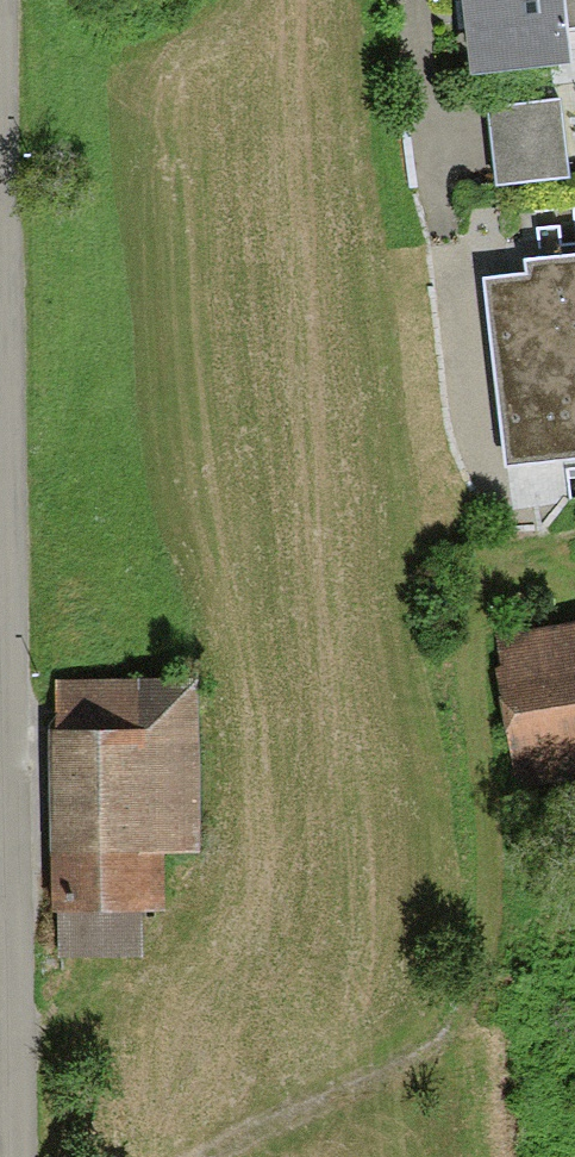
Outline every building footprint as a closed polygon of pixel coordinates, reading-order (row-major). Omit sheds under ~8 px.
[(473,69),(573,59),(572,44),(574,43),(574,0),(466,0),(473,69)] [(487,110),(495,193),(571,185),(563,103),(487,110)] [(505,467),(574,460),(574,255),(527,260),(529,278),(486,283),(505,467)] [(518,779),(574,768),(574,624),(498,638),(503,666),(498,667),(518,779)] [(198,659),(54,675),(52,899),(59,898),(60,949),(143,944),(144,891),(167,892),(164,835),(199,834),(198,659)]
